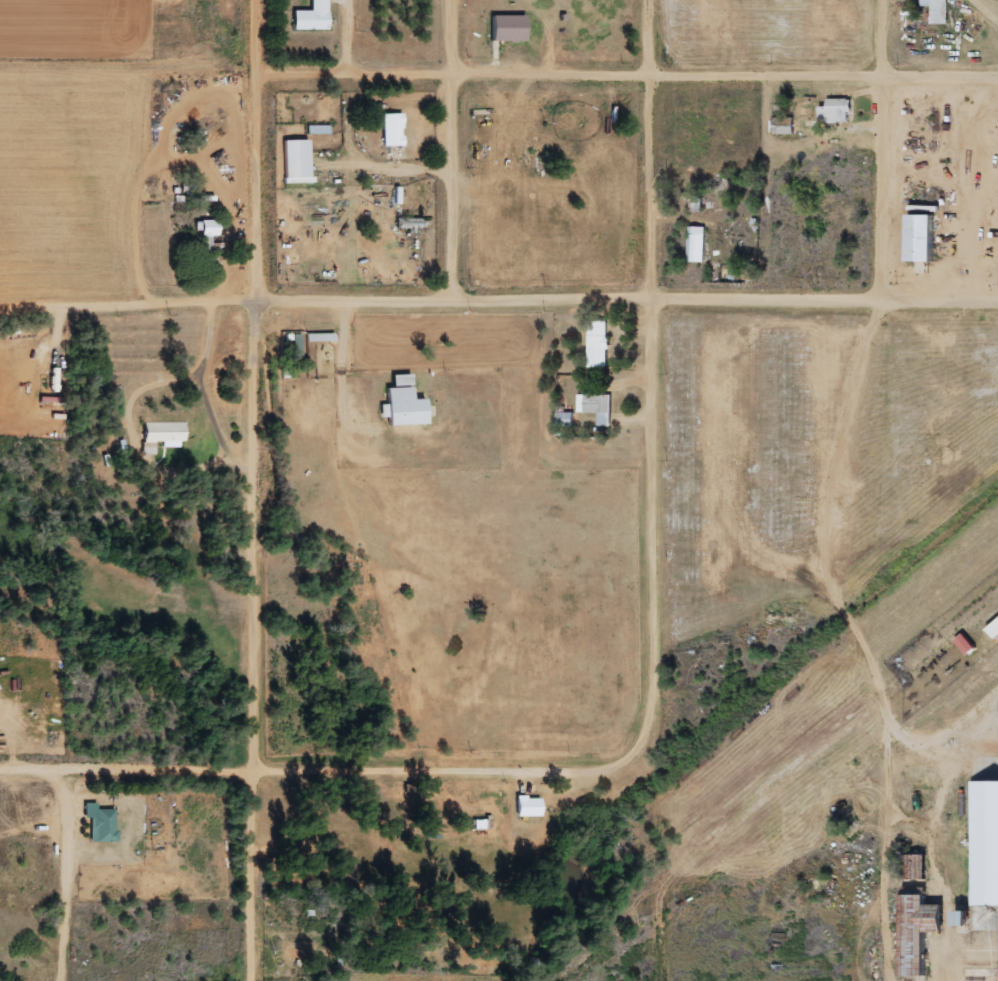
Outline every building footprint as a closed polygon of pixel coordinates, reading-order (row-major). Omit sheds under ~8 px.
[(310,10),(292,11),(292,30),(326,29),(326,0),(310,0),(310,10)] [(921,7),(931,7),(931,24),(948,25),(948,0),(921,0),(921,7)] [(525,42),(525,15),(492,15),(492,41),(525,42)] [(847,123),(847,113),(851,113),(851,99),(826,100),(826,107),(819,107),(819,123),(847,123)] [(402,147),(402,114),(383,114),(382,146),(402,147)] [(774,134),(793,135),(794,118),(774,118),(774,134)] [(308,140),(283,140),(284,184),(299,183),(299,179),(308,179),(308,140)] [(906,262),(932,262),(933,216),(907,216),(906,262)] [(211,236),(217,236),(217,220),(195,221),(196,234),(205,234),(205,252),(211,251),(211,236)] [(687,263),(704,263),(705,228),(688,228),(687,263)] [(588,368),(608,368),(608,322),(589,321),(588,368)] [(424,425),(424,399),(411,399),(411,374),(391,375),(392,388),(386,388),(386,405),(380,405),(380,418),(387,418),(387,426),(424,425)] [(611,395),(578,395),(578,414),(598,414),(598,428),(611,428),(611,395)] [(163,448),(184,447),(184,423),(144,423),(144,443),(163,443),(163,448)] [(997,638),(997,621),(987,629),(996,640),(997,638)] [(954,642),(967,656),(975,649),(963,635),(954,642)] [(970,781),(971,906),(997,906),(997,781),(970,781)] [(540,797),(515,797),(515,816),(539,817),(540,797)] [(115,809),(96,809),(96,803),(84,803),(84,818),(90,818),(91,842),(116,842),(115,809)] [(925,855),(908,854),(907,879),(924,880),(925,855)] [(942,932),(941,904),(924,905),(924,894),(900,894),(900,977),(924,977),(924,932),(942,932)]
